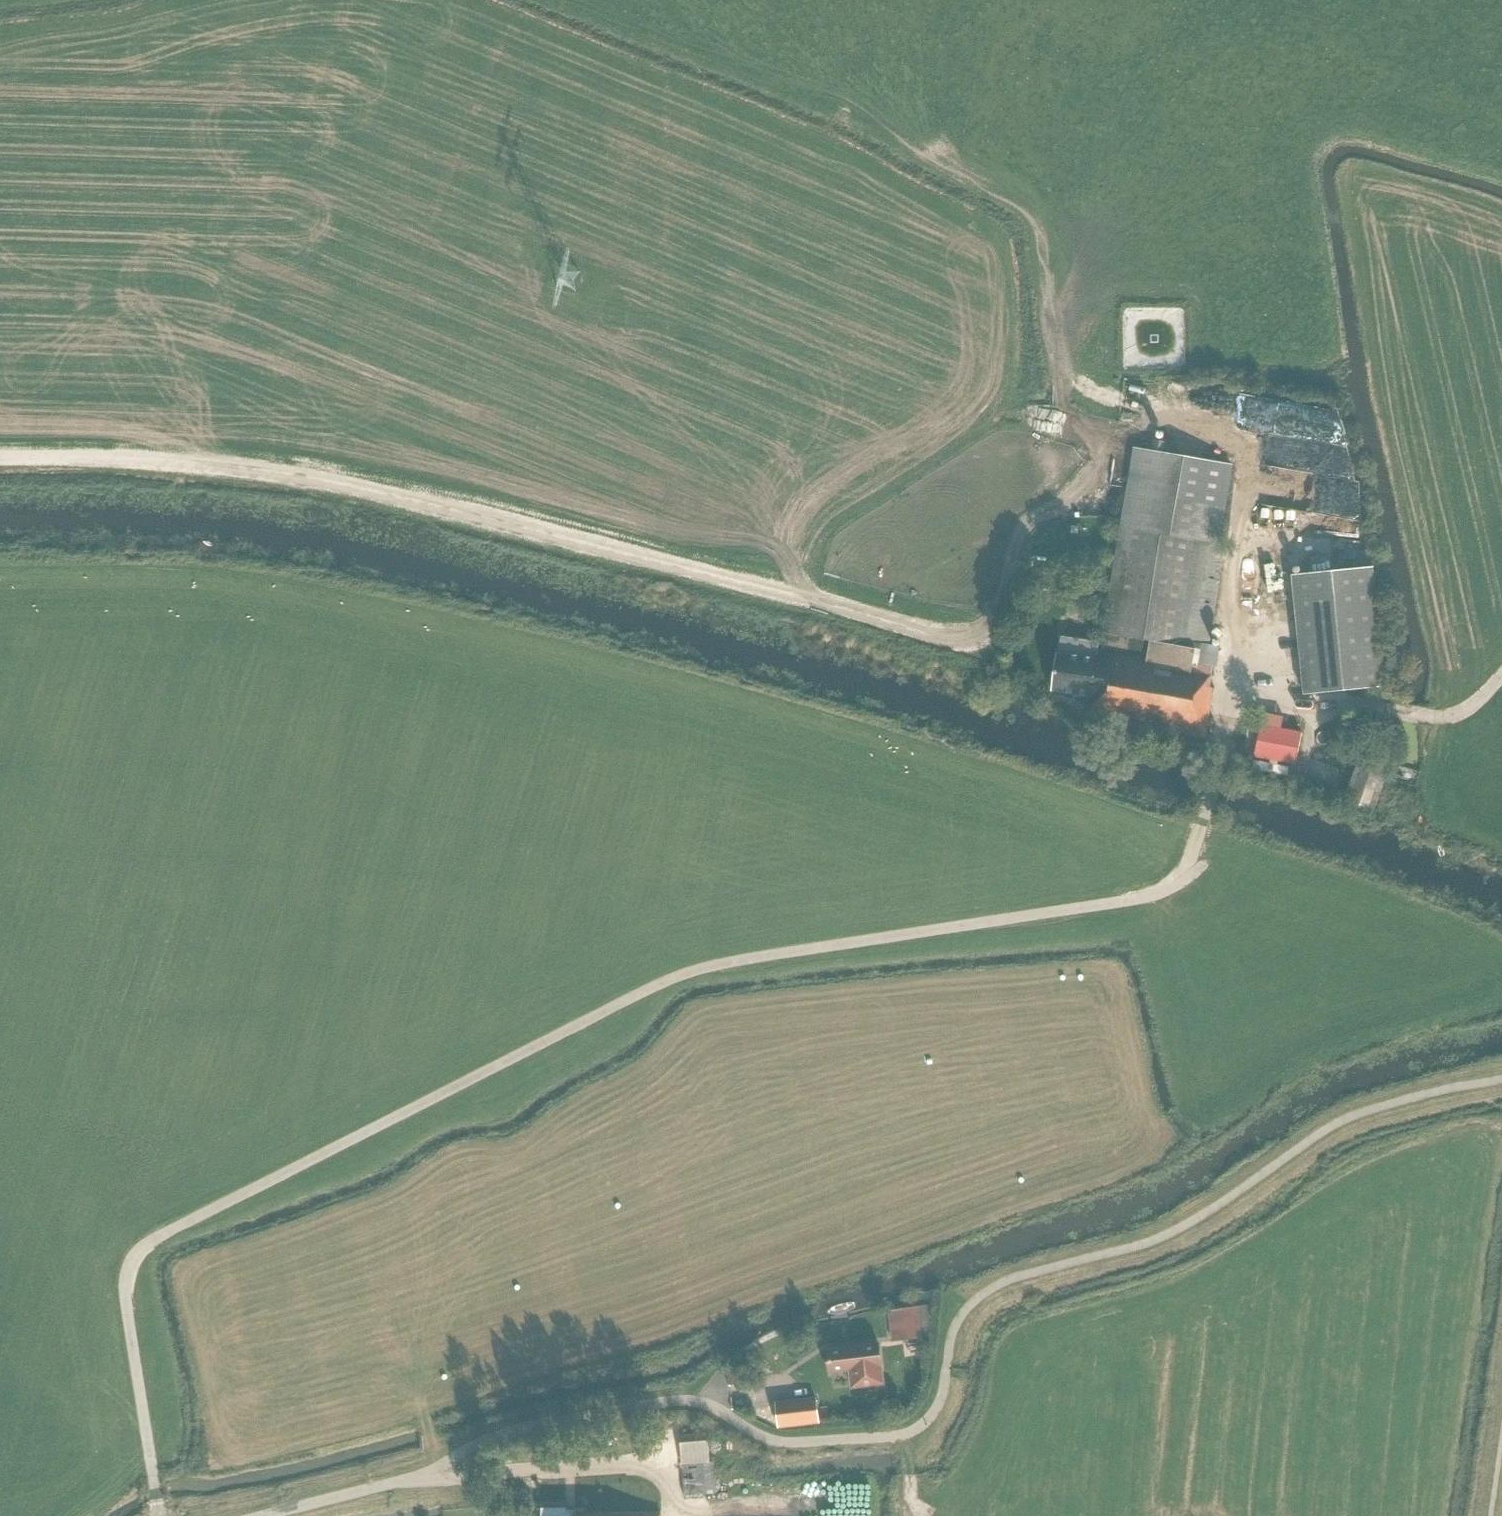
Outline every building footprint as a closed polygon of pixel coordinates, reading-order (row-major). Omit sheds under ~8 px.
[(1200,644),(1206,645),(1223,544),(1218,543),(1231,464),(1133,448),(1100,651),(1097,651),(1098,643),(1060,636),(1057,653),(1056,653),(1050,691),(1088,697),(1085,718),(1203,737),(1211,687),(1208,686),(1212,663),(1197,661),(1200,644)] [(1373,566),(1293,575),(1305,694),(1385,686),(1373,566)] [(1254,723),(1248,755),(1287,762),(1293,730),(1254,723)] [(1373,812),(1387,775),(1383,773),(1386,765),(1360,755),(1343,801),(1373,812)] [(888,1310),(892,1341),(932,1336),(928,1305),(918,1306),(888,1310)] [(878,1344),(855,1347),(827,1350),(830,1373),(850,1371),(852,1388),(883,1384),(878,1344)] [(819,1423),(816,1399),(776,1404),(778,1428),(819,1423)] [(682,1466),(709,1463),(707,1433),(680,1435),(682,1466)]
